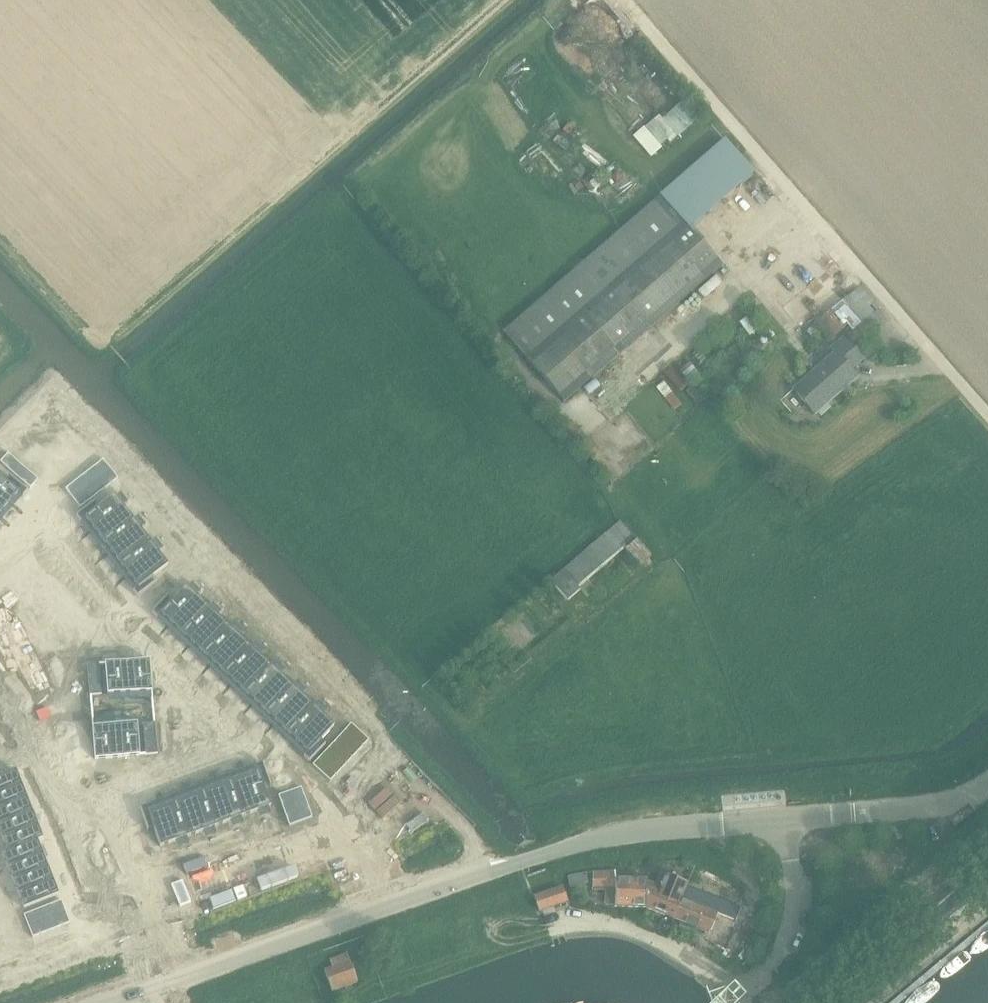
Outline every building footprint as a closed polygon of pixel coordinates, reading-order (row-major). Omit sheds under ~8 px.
[(502,332),(526,359),(563,402),(709,275),(722,264),(684,220),(683,221),(660,195),(502,332)] [(861,288),(815,323),(817,325),(829,341),(848,327),(852,332),(856,336),(883,315),(879,310),(861,288)] [(850,370),(862,359),(843,338),(830,349),(834,354),(793,390),(814,414),(856,377),(850,370)] [(700,375),(690,362),(680,370),(690,383),(700,375)] [(0,463),(30,489),(38,480),(8,454),(0,463)] [(102,461),(65,491),(79,510),(117,480),(102,461)] [(13,498),(0,484),(0,511),(13,498)] [(132,503),(103,525),(153,590),(182,570),(132,503)] [(620,520),(618,522),(550,581),(567,601),(580,590),(579,588),(625,549),(639,566),(650,556),(620,520)] [(201,590),(173,617),(315,760),(342,735),(201,590)] [(168,677),(103,677),(105,770),(168,770),(168,677)] [(351,724),(312,765),(329,781),(368,741),(351,724)] [(266,777),(156,818),(168,853),(279,812),(266,777)] [(0,790),(0,798),(19,858),(13,860),(32,916),(68,904),(49,850),(55,849),(34,780),(0,790)] [(301,788),(278,796),(289,826),(312,818),(301,788)] [(614,871),(593,872),(593,880),(593,889),(602,890),(602,887),(614,888),(614,906),(645,908),(647,881),(647,880),(615,879),(614,871)] [(647,881),(645,908),(672,918),(680,900),(681,901),(688,884),(660,872),(655,884),(647,881)] [(582,874),(567,878),(569,889),(584,886),(582,874)] [(535,897),(539,910),(539,911),(567,902),(562,888),(535,897)] [(958,888),(920,919),(930,932),(969,901),(958,888)] [(680,900),(672,918),(707,932),(706,936),(725,943),(729,932),(722,929),(724,925),(713,920),(715,914),(681,901),(680,900)] [(60,902),(23,916),(32,939),(69,924),(60,902)] [(744,922),(737,933),(755,945),(763,934),(744,922)] [(325,970),(332,990),(357,981),(347,953),(330,960),(333,967),(325,970)]
